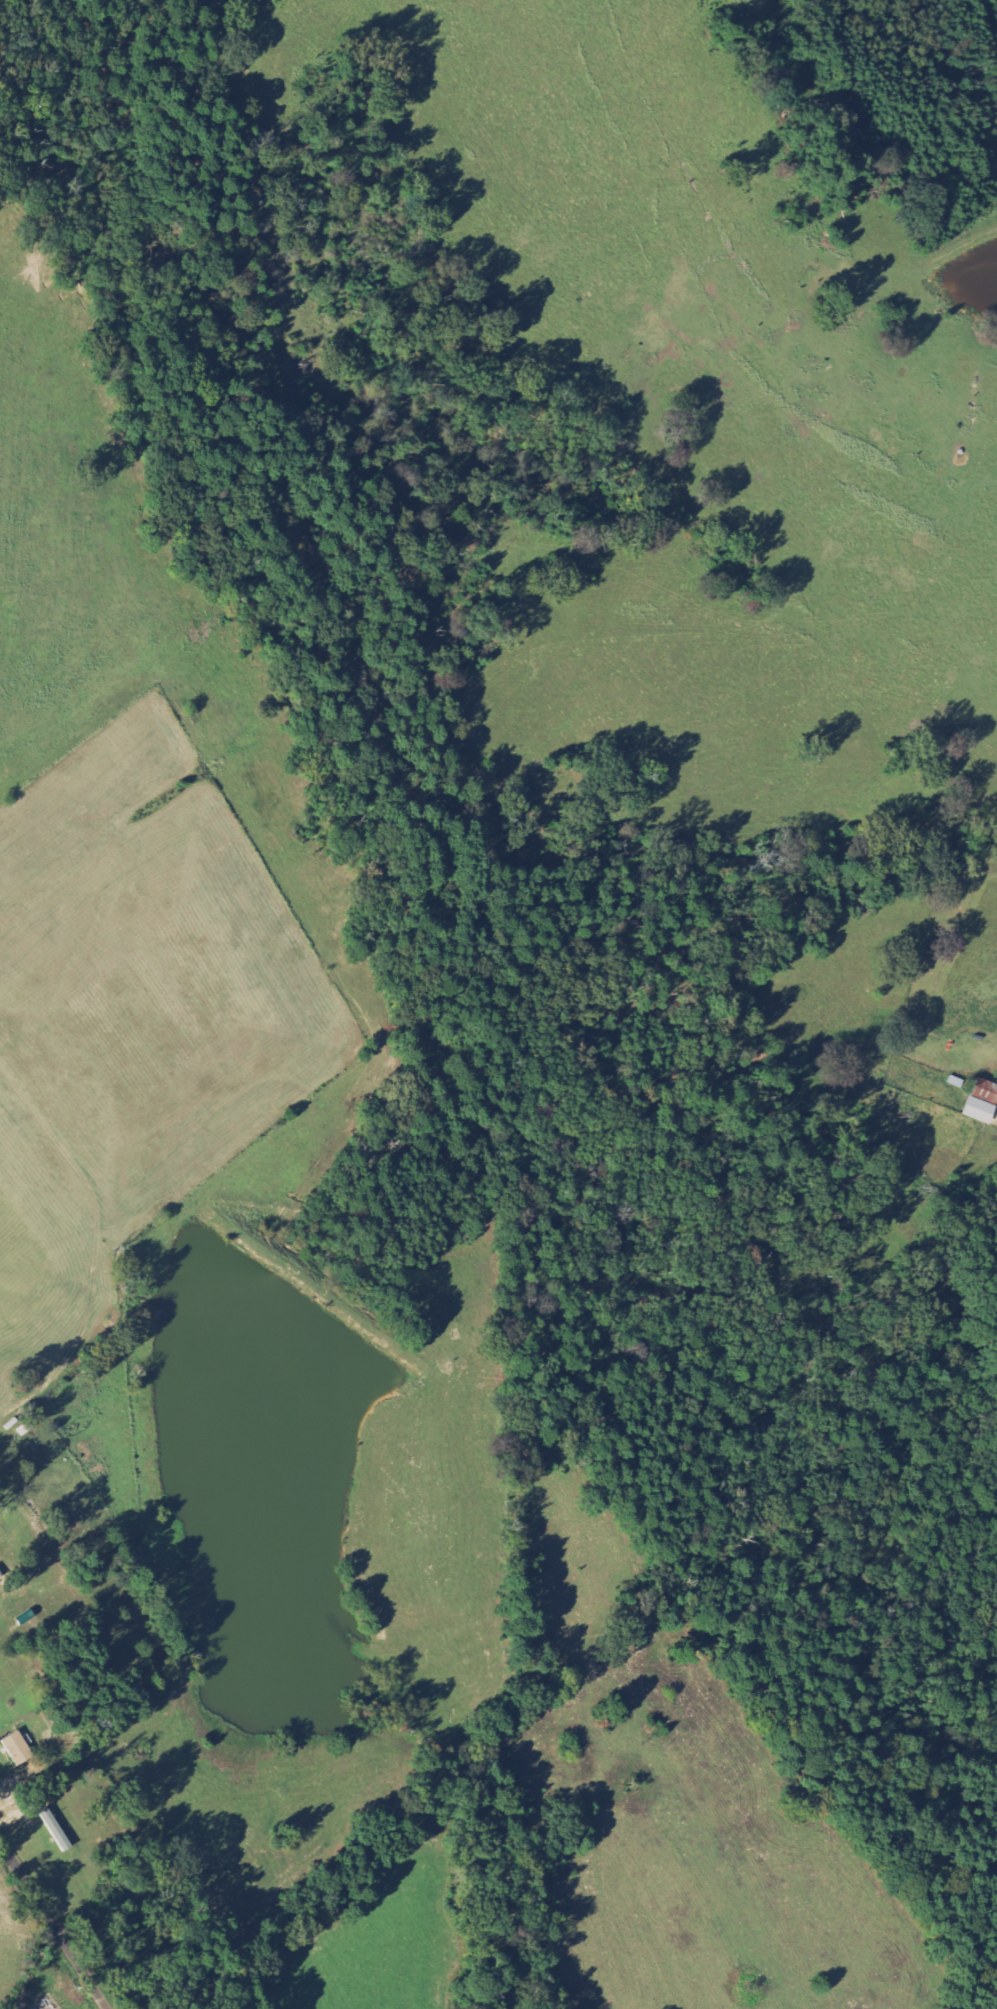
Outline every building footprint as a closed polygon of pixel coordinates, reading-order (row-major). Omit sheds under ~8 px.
[(996,1104),(996,1087),(975,1078),(961,1115),(989,1126),(996,1104)] [(33,1757),(18,1731),(1,1741),(16,1767),(33,1757)] [(63,1852),(71,1847),(47,1807),(38,1813),(63,1852)] [(30,2008),(51,2008),(44,1999),(30,2008)]
